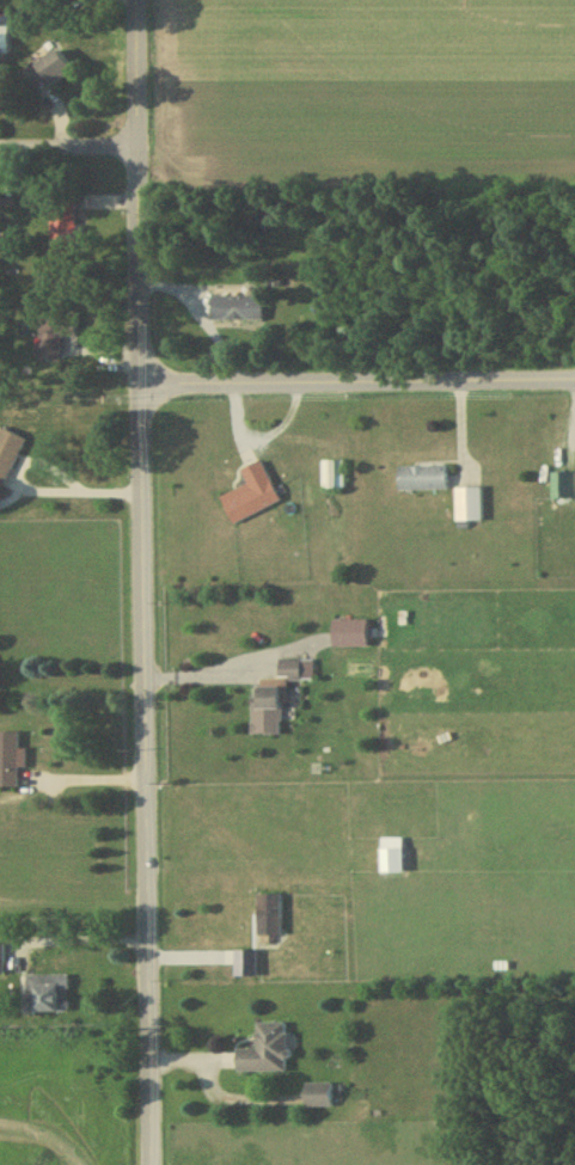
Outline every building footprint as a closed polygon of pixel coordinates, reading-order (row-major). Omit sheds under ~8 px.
[(59,88),(77,64),(52,46),(27,80),(39,89),(46,79),(59,88)] [(53,252),(78,252),(78,195),(53,195),(53,252)] [(213,320),(264,320),(264,295),(213,295),(213,320)] [(42,316),(41,360),(62,360),(63,337),(77,337),(78,316),(42,316)] [(1,426),(0,429),(0,489),(3,490),(27,437),(1,426)] [(235,523),(283,503),(265,460),(244,469),(251,486),(225,497),(235,523)] [(347,460),(324,460),(324,489),(347,489),(347,460)] [(450,466),(402,466),(402,490),(450,490),(450,466)] [(460,520),(484,520),(484,488),(460,488),(460,520)] [(304,680),(304,659),(283,659),(283,680),(304,680)] [(259,710),(286,710),(286,687),(259,687),(259,710)] [(27,766),(27,749),(21,749),(21,732),(0,732),(0,787),(20,787),(20,766),(27,766)] [(385,871),(406,871),(406,838),(385,838),(385,871)] [(261,934),(284,934),(284,893),(261,893),(261,934)] [(70,1010),(70,974),(27,974),(27,1010),(70,1010)] [(261,1021),(261,1047),(241,1047),(241,1070),(290,1070),(290,1021),(261,1021)] [(308,1081),(308,1105),(335,1105),(335,1081),(308,1081)]
